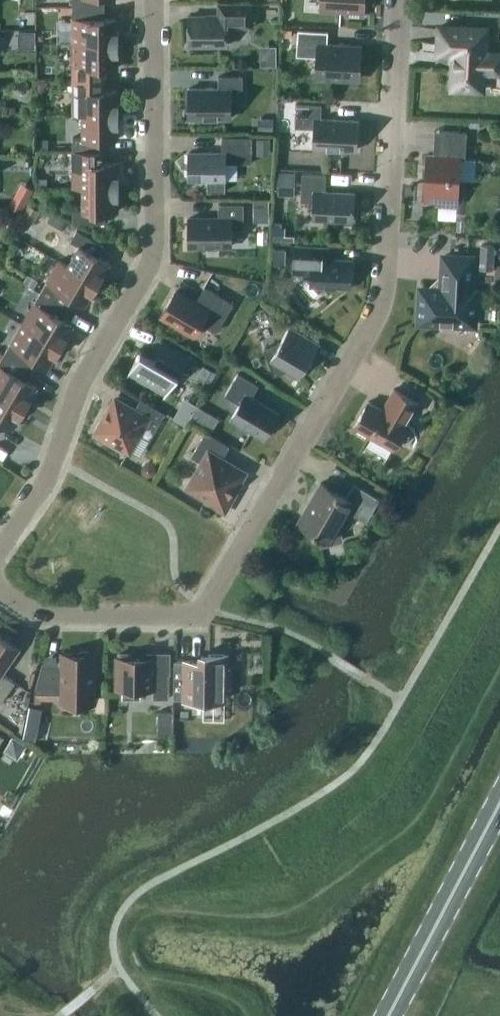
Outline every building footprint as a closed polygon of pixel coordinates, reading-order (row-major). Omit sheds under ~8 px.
[(346,14),(363,15),(364,0),(321,0),(320,9),(346,10),(346,14)] [(229,27),(253,27),(253,2),(218,2),(218,15),(189,15),(189,44),(229,44),(229,27)] [(73,42),(82,42),(119,42),(119,28),(118,28),(118,18),(105,18),(105,6),(73,6),(73,42)] [(451,88),(483,89),(484,71),(499,71),(499,53),(485,52),(486,27),(440,25),(438,51),(455,52),(455,67),(453,67),(451,88)] [(328,31),(298,29),(298,43),(317,44),(316,77),(347,78),(347,76),(360,76),(362,47),(343,46),(343,44),(328,43),(328,31)] [(73,42),(73,78),(105,78),(105,66),(118,66),(118,55),(119,55),(119,42),(82,42),(73,42)] [(219,87),(189,87),(189,117),(231,117),(231,88),(243,88),(243,75),(219,75),(219,87)] [(105,90),(105,78),(73,78),(73,114),(83,114),(119,114),(119,100),(118,100),(118,90),(105,90)] [(314,147),(357,149),(358,119),(321,117),(322,103),(297,102),(296,126),(315,127),(314,147)] [(119,127),(119,114),(83,114),(83,136),(73,136),(73,150),(106,150),(105,138),(118,138),(118,127),(119,127)] [(262,117),(261,130),(273,131),(273,118),(262,117)] [(434,154),(428,154),(425,198),(439,199),(439,204),(457,204),(457,197),(464,197),(464,178),(458,178),(459,157),(466,157),(467,131),(440,129),(439,143),(435,142),(434,154)] [(189,178),(208,178),(208,190),(225,190),(225,162),(252,162),(252,136),(222,136),(222,152),(189,152),(189,178)] [(270,154),(270,138),(256,137),(256,154),(270,154)] [(37,148),(48,148),(48,138),(37,138),(37,148)] [(73,150),(73,186),(120,186),(120,172),(118,172),(118,162),(106,162),(106,150),(73,150)] [(294,195),(295,172),(276,171),(276,194),(294,195)] [(313,218),(353,220),(354,192),(326,190),(326,174),(303,173),(301,200),(314,200),(313,218)] [(120,199),(120,186),(73,186),(73,187),(83,187),(83,209),(73,209),(73,222),(106,222),(106,210),(118,210),(118,199),(120,199)] [(20,211),(25,202),(14,196),(9,205),(20,211)] [(189,217),(189,245),(232,245),(232,228),(244,228),(244,203),(219,203),(219,217),(189,217)] [(33,222),(40,210),(28,204),(22,216),(33,222)] [(255,204),(255,220),(269,220),(269,204),(255,204)] [(59,260),(99,284),(106,272),(105,271),(110,262),(99,256),(105,246),(77,229),(70,241),(79,246),(67,265),(59,260)] [(296,244),(294,271),(312,272),(312,276),(308,279),(319,291),(326,284),(350,285),(351,259),(328,258),(329,246),(296,244)] [(480,244),(479,269),(493,270),(494,245),(480,244)] [(434,287),(434,288),(421,287),(419,321),(439,322),(439,325),(455,326),(455,323),(474,324),(476,290),(471,290),(473,256),(444,255),(443,280),(442,280),(434,287)] [(59,260),(41,291),(69,308),(75,298),(86,304),(91,295),(92,295),(99,284),(59,260)] [(33,288),(38,280),(27,274),(23,281),(33,288)] [(217,331),(234,303),(205,286),(196,301),(176,290),(162,315),(182,327),(184,336),(200,332),(199,327),(202,322),(217,331)] [(41,291),(23,322),(63,346),(69,334),(68,333),(74,324),(63,318),(69,308),(41,291)] [(23,322),(4,353),(32,370),(38,360),(49,366),(55,357),(56,358),(63,346),(23,322)] [(274,374),(287,369),(300,377),(319,343),(290,326),(281,341),(264,347),(274,374)] [(164,396),(165,396),(179,373),(197,378),(204,382),(212,368),(161,338),(160,339),(164,342),(154,358),(139,349),(138,350),(140,351),(127,374),(128,375),(131,370),(167,391),(164,396)] [(32,370),(4,353),(0,361),(0,392),(26,408),(33,396),(32,396),(37,386),(26,380),(32,370)] [(238,372),(231,385),(225,394),(240,403),(232,418),(264,437),(279,412),(252,397),(259,384),(238,372)] [(407,423),(419,402),(394,388),(382,408),(369,401),(353,429),(369,439),(371,435),(394,448),(408,423),(407,423)] [(2,422),(13,428),(18,419),(19,420),(26,408),(0,392),(0,426),(2,422)] [(93,432),(110,441),(111,439),(130,450),(148,418),(159,424),(165,413),(141,398),(135,409),(116,398),(105,416),(103,415),(93,432)] [(200,426),(209,412),(197,405),(189,420),(200,426)] [(203,462),(189,486),(208,497),(206,500),(225,510),(236,492),(233,490),(244,472),(222,459),(230,445),(206,431),(192,455),(203,462)] [(156,470),(154,464),(150,461),(144,463),(141,468),(142,473),(147,476),(153,475),(156,470)] [(321,482),(298,522),(319,534),(322,544),(343,539),(339,523),(347,509),(360,517),(365,508),(372,512),(380,498),(354,483),(346,497),(321,482)] [(2,703),(16,682),(3,673),(19,648),(0,635),(0,702),(2,703)] [(81,651),(79,653),(62,652),(62,665),(42,664),(35,693),(61,693),(61,697),(92,697),(94,697),(94,695),(95,653),(90,653),(89,651),(81,651)] [(133,657),(133,653),(120,653),(120,657),(117,657),(116,687),(122,687),(122,697),(142,698),(142,687),(154,687),(154,698),(169,698),(170,672),(155,672),(155,657),(133,657)] [(226,654),(202,654),(202,661),(174,660),(174,698),(225,699),(226,685),(229,685),(230,669),(226,669),(226,654)] [(173,731),(173,711),(158,711),(157,731),(173,731)] [(17,758),(26,745),(13,737),(4,750),(17,758)]
